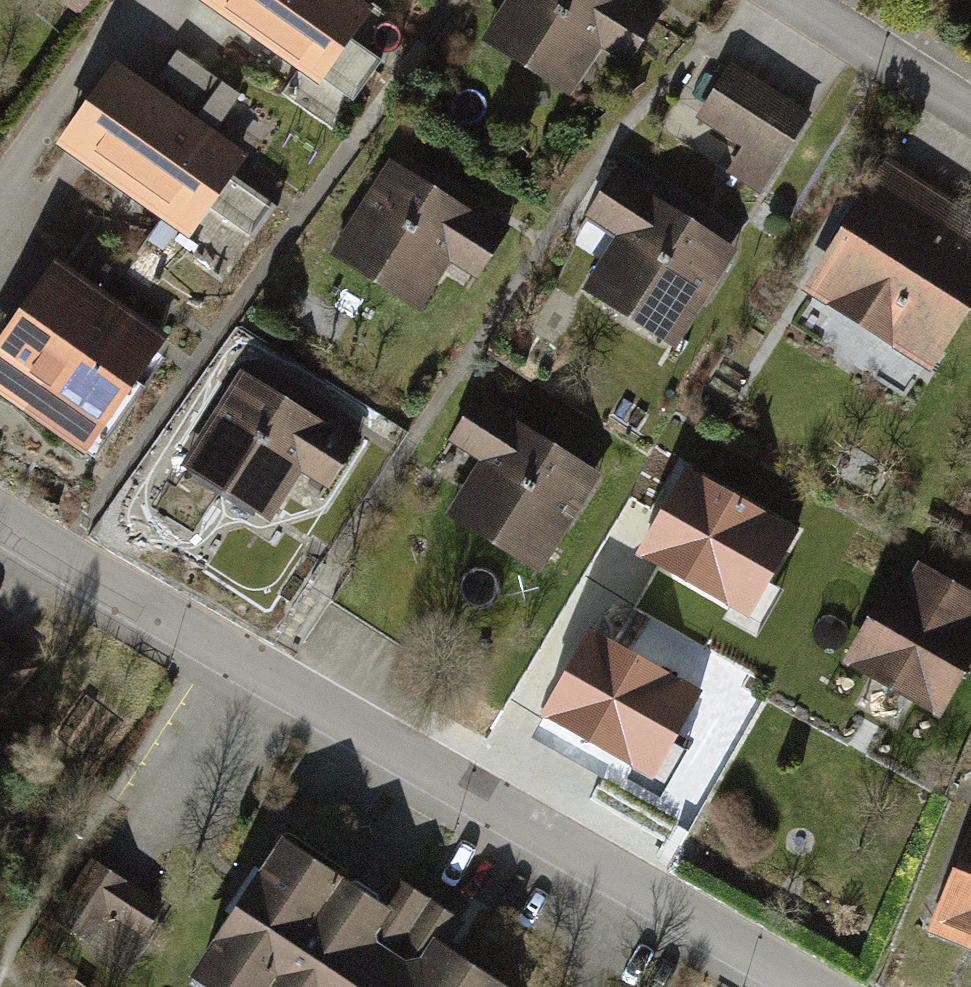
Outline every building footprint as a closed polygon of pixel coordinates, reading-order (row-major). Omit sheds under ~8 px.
[(302,61),(281,91),(332,126),(392,41),(333,0),(214,0),(302,61)] [(459,49),(543,104),(598,22),(587,15),(597,0),(492,0),(459,49)] [(167,74),(223,109),(239,83),(183,48),(167,74)] [(813,104),(719,50),(681,114),(731,143),(714,173),(757,198),(813,104)] [(108,81),(70,135),(240,252),(277,198),(108,81)] [(939,194),(871,154),(788,294),(913,367),(969,273),(912,239),(939,194)] [(733,238),(607,160),(568,222),(604,244),(570,299),(660,355),(733,238)] [(489,233),(372,161),(310,262),(397,316),(426,268),(455,286),(489,233)] [(52,266),(0,341),(0,354),(99,422),(157,338),(52,266)] [(346,439),(222,360),(153,467),(250,529),(285,475),(311,492),(346,439)] [(595,468),(471,386),(435,440),(469,462),(428,523),(519,583),(595,468)] [(801,531),(687,470),(638,560),(752,621),(801,531)] [(903,562),(890,585),(878,578),(827,664),(921,720),(970,634),(970,633),(955,623),(969,600),(903,562)] [(704,691),(591,630),(542,721),(655,782),(704,691)] [(48,676),(0,642),(0,742),(48,676)] [(956,812),(909,927),(970,952),(970,818),(956,812)] [(288,843),(199,985),(201,986),(521,986),(450,943),(464,921),(396,878),(381,902),(288,843)] [(157,908),(98,869),(60,926),(120,965),(157,908)]
